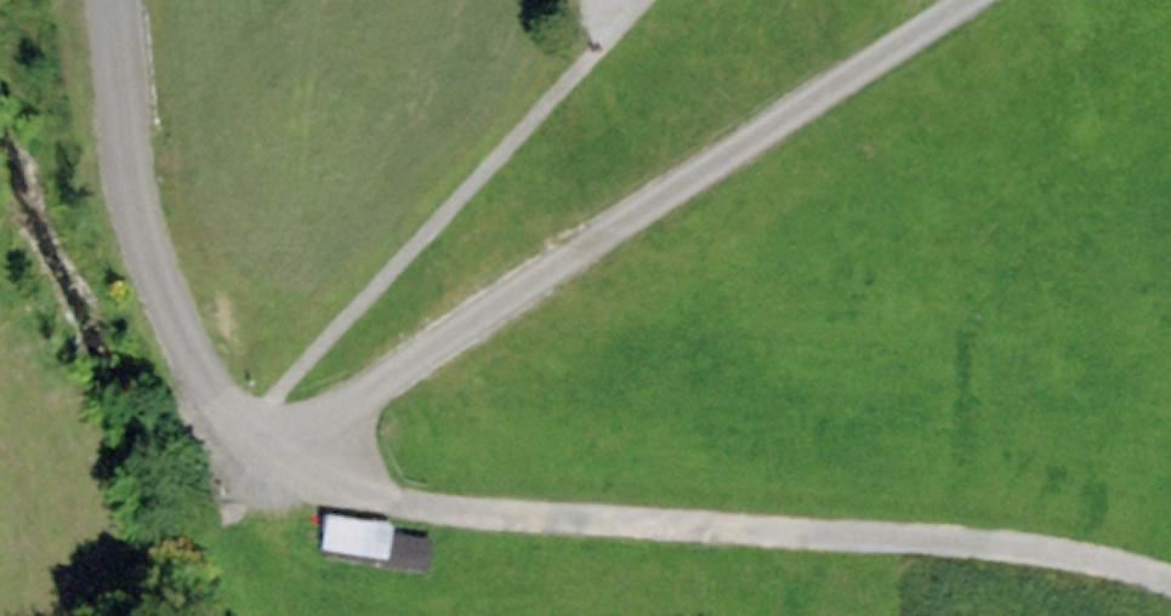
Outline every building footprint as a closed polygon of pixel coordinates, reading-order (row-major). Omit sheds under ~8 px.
[(438,560),(443,522),(337,507),(332,546),(438,560)]
